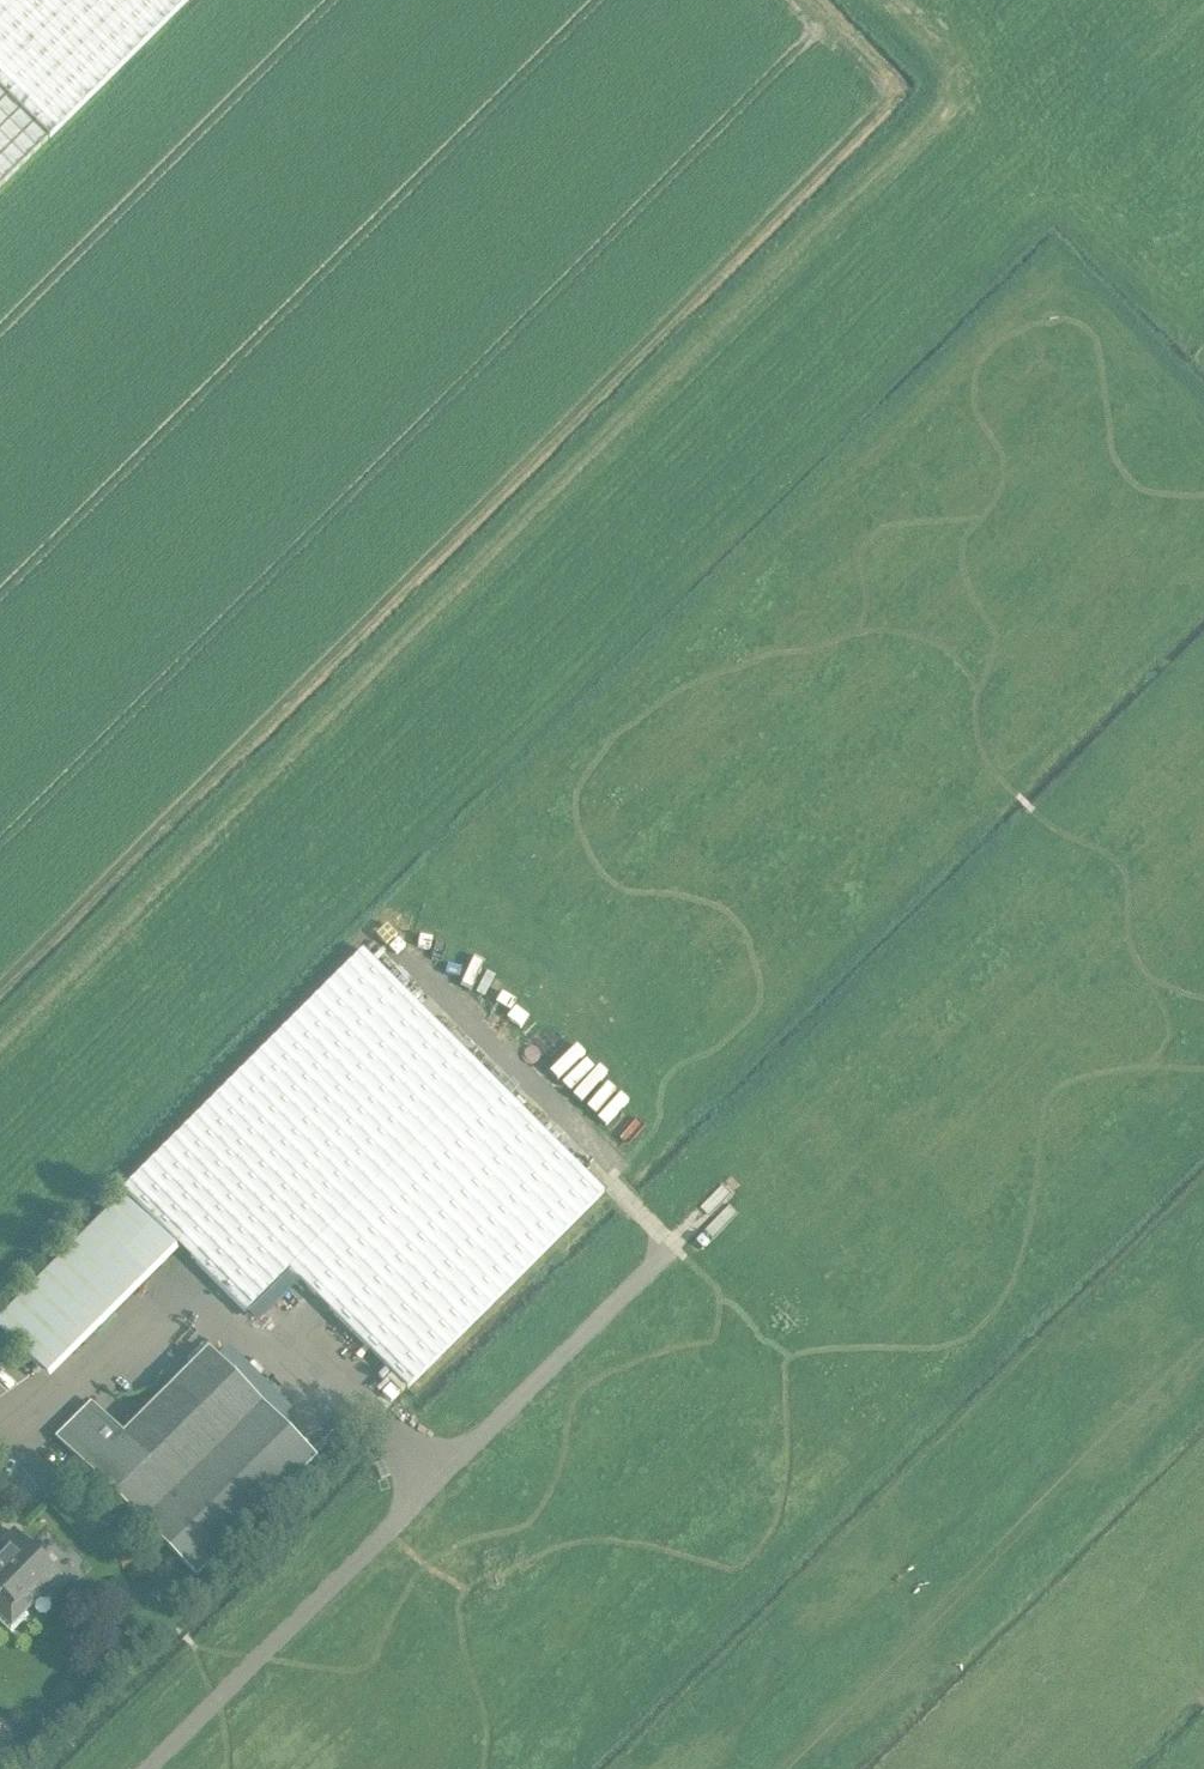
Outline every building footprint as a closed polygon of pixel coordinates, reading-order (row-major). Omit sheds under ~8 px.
[(48,141),(189,0),(0,0),(0,188),(48,141)] [(288,1269),(407,1388),(604,1192),(484,1073),(362,952),(123,1189),(245,1312),(288,1269)] [(56,1437),(197,1578),(316,1458),(208,1350),(123,1435),(91,1402),(56,1437)] [(25,1613),(62,1576),(15,1530),(0,1545),(0,1623),(11,1634),(29,1616),(25,1613)]
